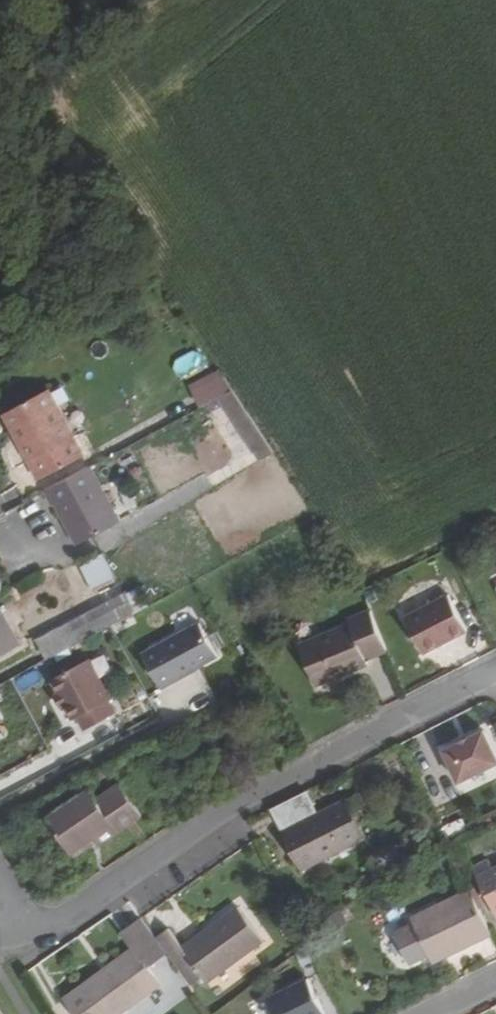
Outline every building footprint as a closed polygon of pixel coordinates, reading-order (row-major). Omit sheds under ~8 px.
[(233,389),(220,370),(192,385),(203,405),(220,397),(233,389)] [(4,412),(39,478),(84,455),(49,389),(4,412)] [(273,451),(233,389),(220,397),(225,405),(259,460),(273,451)] [(203,405),(202,407),(208,418),(218,413),(216,409),(225,405),(220,397),(203,405)] [(213,469),(233,456),(211,423),(191,436),(213,469)] [(119,522),(90,467),(45,490),(53,504),(55,503),(78,544),(119,522)] [(101,552),(79,563),(94,592),(116,581),(101,552)] [(47,659),(150,604),(141,586),(37,640),(47,659)] [(405,617),(424,654),(468,631),(448,594),(405,617)] [(0,606),(0,655),(21,643),(0,606)] [(386,650),(370,610),(350,619),(352,624),(300,644),(316,684),(368,663),(366,658),(386,650)] [(217,656),(199,623),(144,653),(161,688),(190,672),(190,671),(217,656)] [(111,699),(90,658),(52,679),(73,719),(79,716),(86,730),(117,713),(110,700),(111,699)] [(443,750),(458,780),(495,762),(495,758),(482,730),(443,750)] [(91,790),(50,818),(73,851),(93,837),(98,844),(141,815),(121,784),(98,799),(91,790)] [(306,792),(271,810),(302,869),(366,835),(348,800),(318,815),(306,792)] [(495,885),(495,868),(493,869),(488,860),(472,868),(483,892),(495,885)] [(483,892),(494,913),(495,912),(495,885),(483,892)] [(491,934),(468,890),(411,917),(414,922),(394,932),(409,964),(429,955),(433,963),(491,934)] [(169,930),(157,938),(167,952),(192,985),(203,978),(206,981),(262,941),(238,908),(183,949),(169,930)] [(142,920),(124,932),(135,947),(66,997),(78,1013),(121,1013),(162,983),(149,966),(167,952),(157,938),(142,920)] [(309,978),(268,997),(276,1013),(326,1013),(309,978)]
